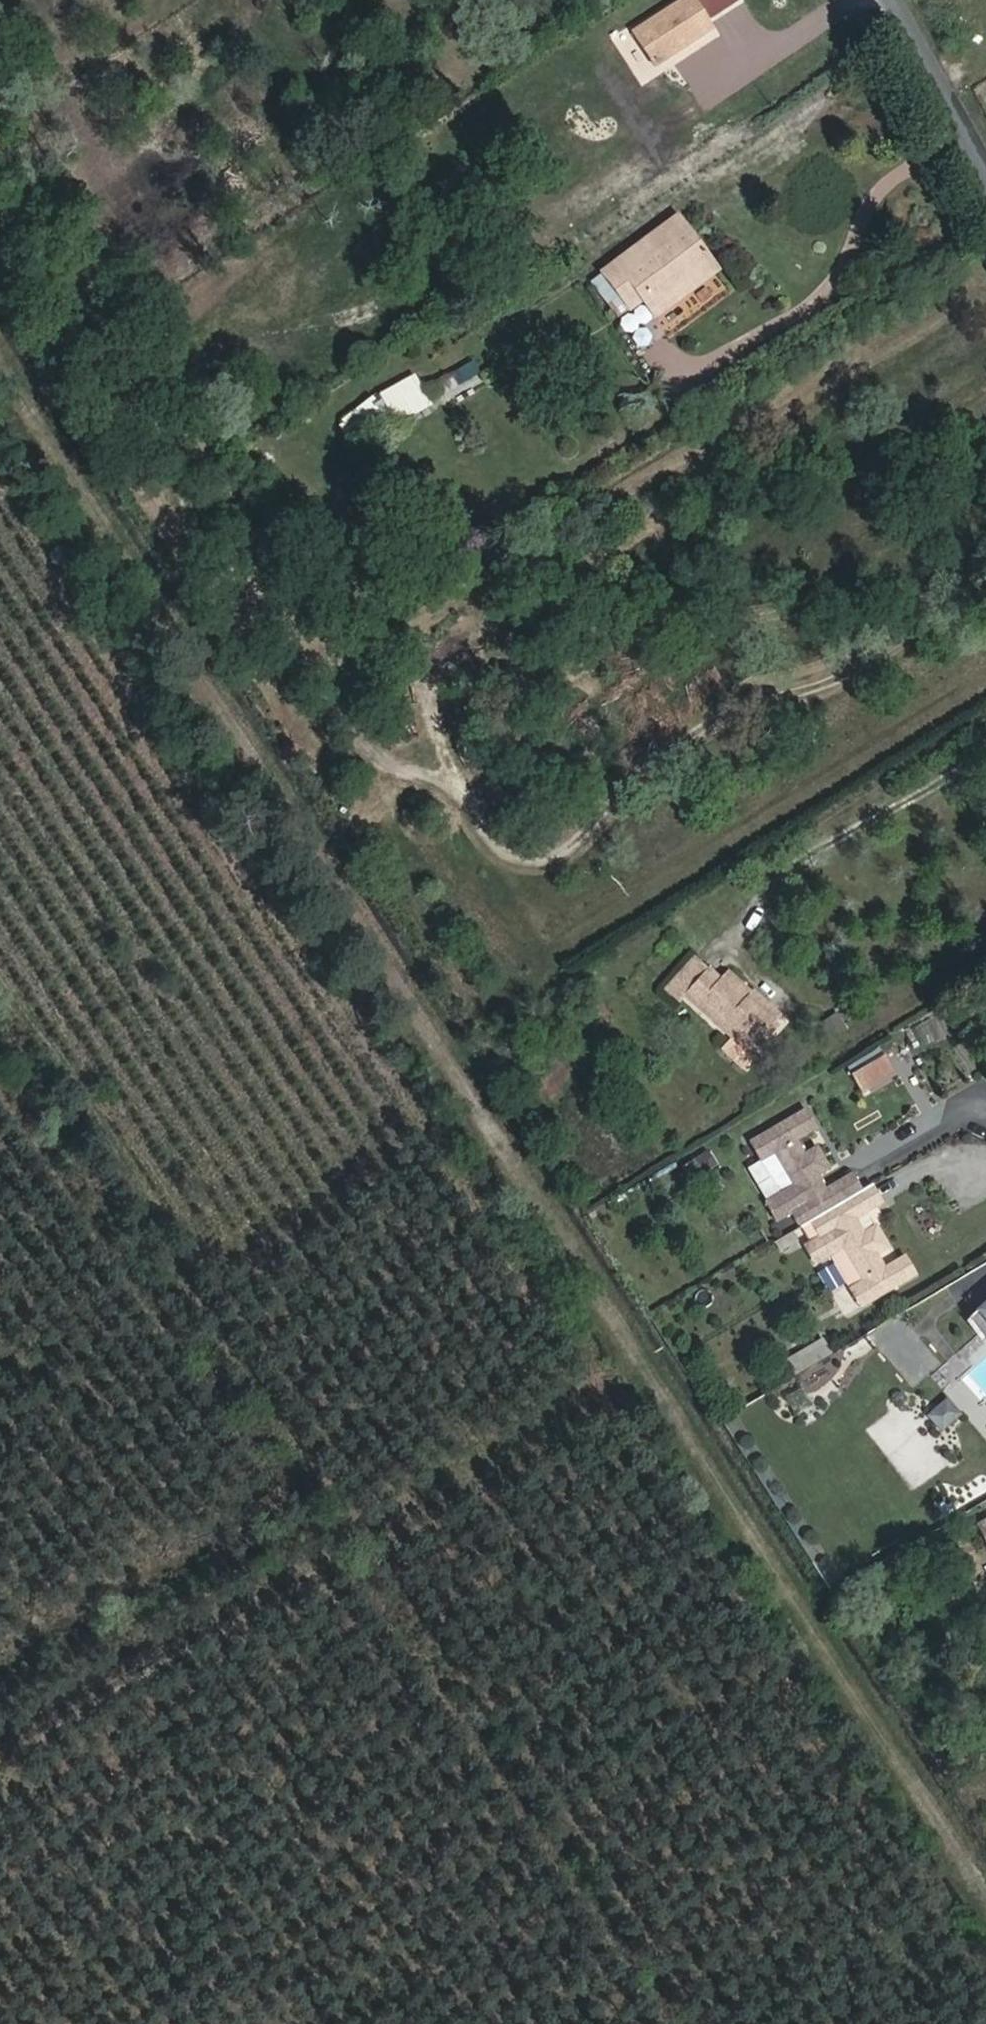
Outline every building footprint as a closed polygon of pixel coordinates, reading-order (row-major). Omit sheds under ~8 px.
[(708,270),(674,215),(594,267),(621,306),(633,297),(642,312),(708,270)] [(392,424),(429,405),(413,373),(376,391),(392,424)] [(694,960),(665,992),(676,1003),(683,995),(696,1006),(696,1007),(730,1039),(746,1053),(773,1023),(723,977),(719,981),(707,969),(694,960)] [(730,1039),(720,1050),(742,1072),(753,1060),(746,1053),(730,1039)] [(850,1077),(862,1095),(895,1075),(884,1057),(850,1077)] [(797,1123),(807,1140),(813,1137),(803,1119),(797,1123)] [(797,1123),(752,1150),(763,1167),(772,1162),(792,1196),(768,1210),(779,1227),(789,1222),(798,1238),(808,1231),(855,1204),(844,1187),(822,1200),(813,1185),(825,1178),(813,1158),(801,1165),(792,1149),(807,1140),(797,1123)] [(757,1171),(763,1167),(752,1150),(747,1153),(757,1171)] [(844,1187),(855,1204),(860,1200),(850,1183),(844,1187)] [(870,1194),(864,1197),(874,1214),(880,1211),(870,1194)] [(853,1295),(864,1312),(909,1286),(898,1268),(882,1278),(873,1263),(885,1256),(873,1236),(861,1243),(852,1227),(874,1214),(864,1197),(860,1200),(855,1204),(808,1231),(817,1247),(807,1253),(818,1270),(842,1256),(862,1290),(853,1295)] [(773,1231),(779,1227),(768,1210),(763,1214),(773,1231)] [(818,1270),(807,1253),(802,1256),(812,1274),(818,1270)] [(904,1265),(898,1268),(909,1286),(914,1283),(904,1265)] [(864,1312),(853,1295),(848,1299),(858,1316),(864,1312)] [(968,1321),(985,1340),(985,1339),(985,1305),(968,1321)] [(919,1377),(939,1353),(896,1318),(889,1327),(899,1335),(886,1350),(919,1377)] [(801,1370),(838,1349),(828,1333),(792,1354),(801,1370)] [(942,1433),(963,1414),(948,1397),(927,1416),(942,1433)]
